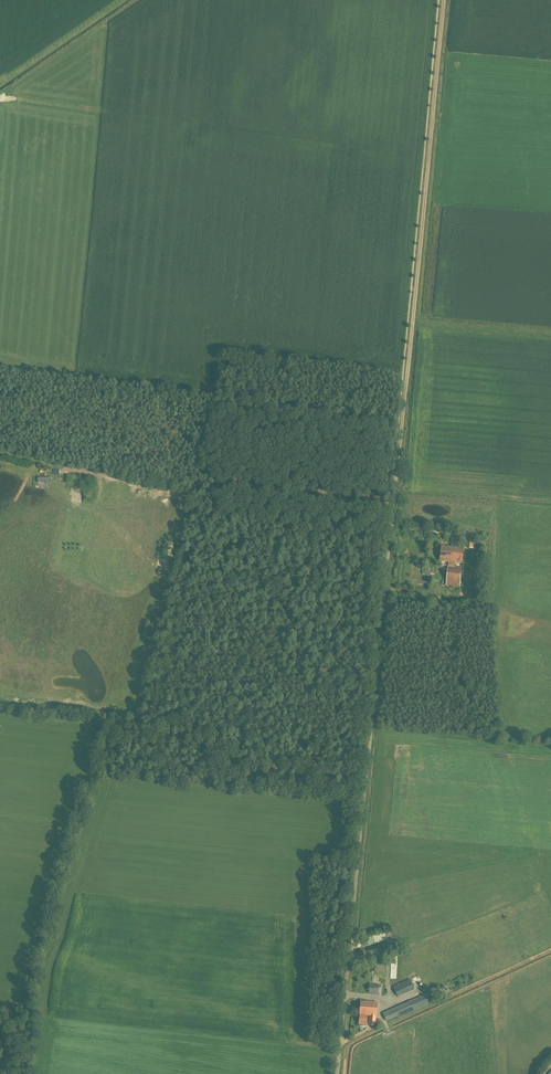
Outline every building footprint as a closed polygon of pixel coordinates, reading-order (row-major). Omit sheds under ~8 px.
[(451,560),(453,547),(442,546),(440,561),(449,562),(448,566),(446,585),(460,587),(462,567),(455,567),(455,566),(451,565),(452,560),(451,560)] [(464,548),(453,547),(451,560),(452,560),(451,565),(455,566),(455,563),(462,563),(464,548)] [(393,987),(398,997),(415,989),(410,979),(393,987)] [(379,984),(370,983),(369,994),(378,994),(379,984)] [(427,994),(412,1001),(415,1010),(431,1002),(427,994)] [(360,1015),(368,1016),(370,1016),(369,1025),(375,1026),(380,1026),(380,1020),(376,1019),(378,1002),(361,1001),(359,1015),(360,1015)] [(396,1008),(396,1009),(399,1016),(399,1017),(415,1010),(412,1001),(396,1008)] [(399,1016),(396,1009),(384,1013),(386,1020),(399,1016)] [(367,1025),(368,1016),(360,1015),(359,1024),(367,1025)]
